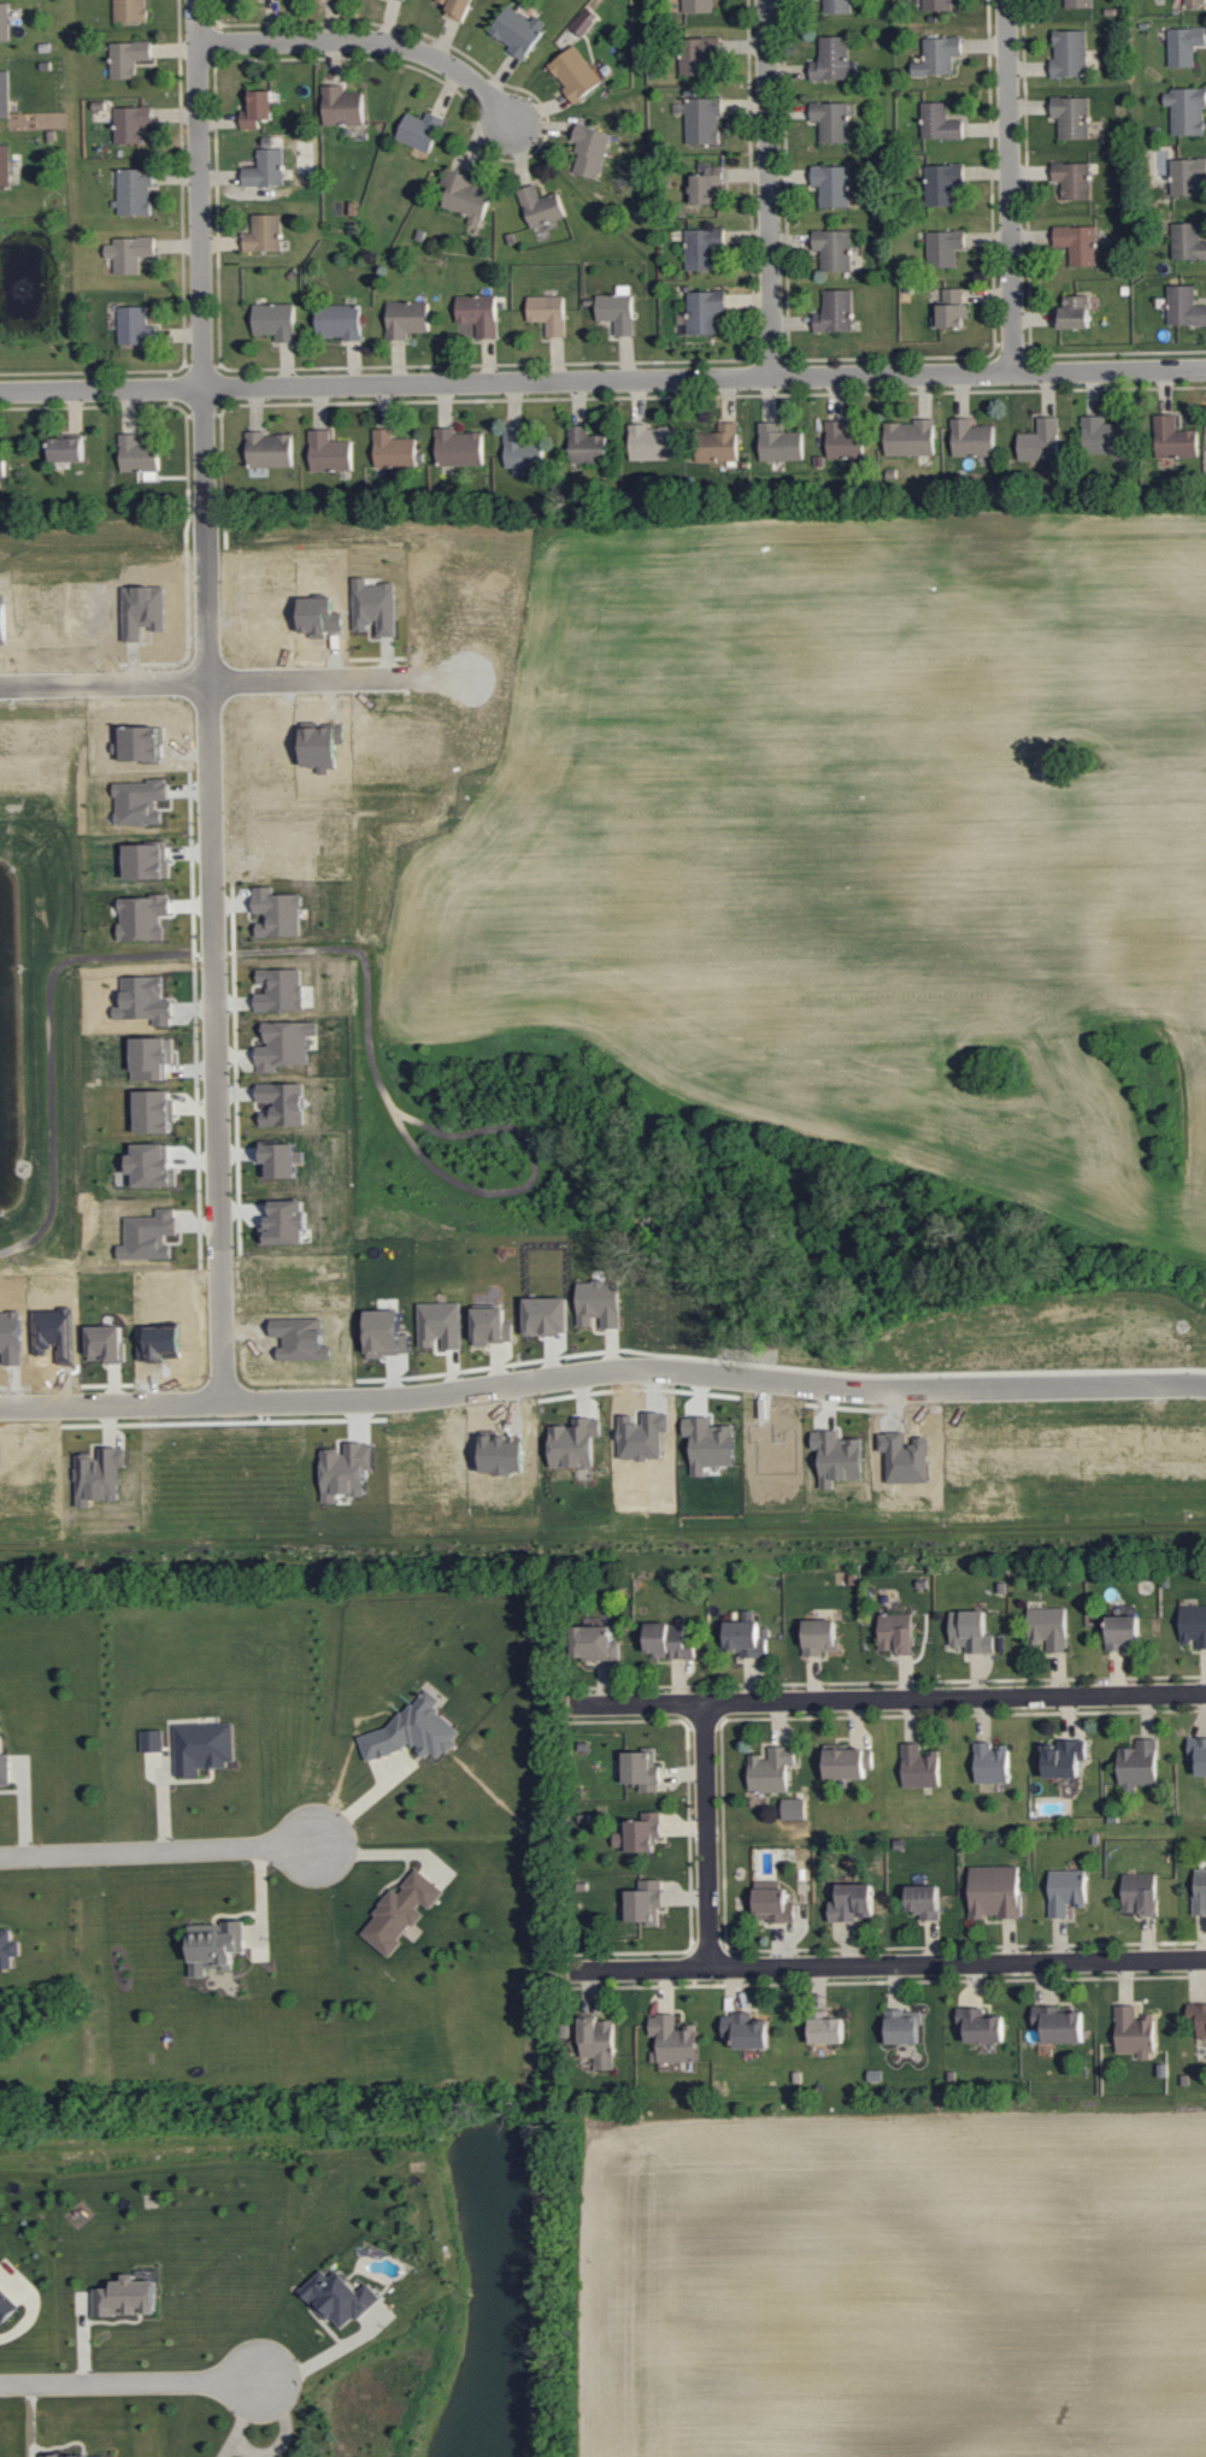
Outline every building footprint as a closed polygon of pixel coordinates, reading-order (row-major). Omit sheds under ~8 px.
[(147,0),(115,0),(115,21),(148,21),(147,0)] [(439,1),(450,5),(446,15),(466,22),(474,0),(439,0),(439,1)] [(714,12),(714,0),(683,0),(683,12),(714,12)] [(851,0),(825,0),(826,13),(852,12),(851,0)] [(923,10),(953,10),(953,0),(924,0),(923,10)] [(10,40),(10,2),(0,2),(0,41),(10,40)] [(526,60),(547,22),(535,16),(533,20),(506,5),(491,33),(511,45),(508,50),(526,60)] [(600,16),(588,7),(571,28),(583,37),(600,16)] [(1170,67),(1196,66),(1196,45),(1205,45),(1205,27),(1169,28),(1170,67)] [(1087,29),(1055,30),(1056,59),(1053,59),(1053,77),(1088,76),(1087,29)] [(849,36),(821,36),(821,61),(811,61),(812,79),(850,79),(849,36)] [(723,57),(722,37),(682,38),(683,75),(709,74),(708,57),(723,57)] [(964,55),(963,37),(925,38),(925,62),(913,62),(914,75),(954,74),(954,55),(964,55)] [(112,79),(137,78),(136,60),(152,59),(152,41),(111,42),(112,79)] [(603,84),(579,45),(550,62),(574,102),(603,84)] [(0,70),(0,118),(10,118),(9,70),(0,70)] [(344,85),(324,85),(324,124),(365,124),(364,91),(344,92),(344,85)] [(1205,107),(1205,88),(1165,89),(1165,106),(1172,106),(1173,135),(1205,135),(1205,107)] [(695,98),(695,89),(688,89),(687,143),(721,144),(721,98),(695,98)] [(274,119),(274,90),(251,91),(252,109),(242,109),(242,129),(260,129),(260,119),(274,119)] [(1060,138),(1091,138),(1090,97),(1053,97),(1053,117),(1060,117),(1060,138)] [(821,142),(850,141),(850,102),(812,102),(812,121),(821,121),(821,142)] [(948,102),(922,102),(923,138),(964,138),(964,120),(948,120),(948,102)] [(116,106),(115,143),(144,143),(144,127),(153,127),(153,107),(116,106)] [(397,139),(431,153),(445,119),(428,111),(425,119),(408,112),(397,139)] [(573,172),(599,179),(612,133),(578,124),(573,141),(580,143),(573,172)] [(11,145),(0,145),(0,188),(11,188),(11,145)] [(243,167),(244,185),(284,184),(283,148),(258,148),(258,166),(243,167)] [(1171,159),(1172,195),(1201,195),(1200,180),(1205,180),(1205,158),(1171,159)] [(1091,162),(1055,163),(1055,181),(1064,181),(1064,200),(1092,199),(1091,162)] [(717,182),(725,182),(725,164),(699,165),(699,175),(693,175),(693,204),(717,203),(717,182)] [(965,164),(926,165),(927,206),(956,205),(956,186),(965,186),(965,164)] [(850,165),(813,166),(814,186),(820,186),(821,207),(851,207),(850,165)] [(474,176),(446,167),(441,184),(449,187),(443,206),(470,215),(467,223),(480,228),(492,191),(472,184),(474,176)] [(153,214),(152,168),(118,169),(119,215),(153,214)] [(519,189),(530,228),(566,217),(559,192),(540,198),(536,184),(519,189)] [(282,251),(282,214),(253,214),(253,232),(244,232),(245,251),(282,251)] [(1173,259),(1205,259),(1205,240),(1201,240),(1201,222),(1172,223),(1173,259)] [(1056,246),(1071,246),(1072,266),(1099,265),(1098,225),(1055,226),(1056,246)] [(687,270),(717,270),(717,253),(725,253),(725,228),(686,229),(687,270)] [(822,271),(853,271),(852,230),(814,230),(814,251),(822,251),(822,271)] [(928,230),(928,267),(957,267),(957,249),(966,249),(966,231),(928,230)] [(115,274),(140,274),(140,256),(156,256),(156,237),(114,237),(114,244),(105,244),(106,258),(114,257),(115,274)] [(597,295),(598,320),(616,320),(616,335),(635,335),(634,285),(618,285),(618,294),(597,295)] [(1169,286),(1169,325),(1205,325),(1205,305),(1196,305),(1196,285),(1169,286)] [(966,288),(942,288),(941,327),(965,327),(966,288)] [(688,334),(720,333),(719,312),(727,311),(726,290),(688,291),(688,313),(678,314),(678,325),(688,324),(688,334)] [(854,290),(825,290),(825,313),(816,313),(816,331),(854,332),(854,290)] [(498,337),(497,295),(457,296),(458,322),(478,322),(478,338),(498,337)] [(529,321),(547,321),(548,336),(566,336),(566,295),(529,296),(529,321)] [(1091,295),(1063,296),(1063,329),(1091,328),(1091,295)] [(409,332),(430,332),(429,301),(388,302),(388,339),(409,339),(409,332)] [(255,334),(276,334),(276,342),(296,341),(295,303),(254,304),(255,334)] [(362,338),(362,304),(318,305),(319,339),(362,338)] [(120,344),(156,343),(155,326),(148,326),(147,306),(119,307),(120,344)] [(1155,415),(1156,457),(1199,456),(1199,430),(1178,430),(1178,414),(1155,415)] [(1127,423),(1106,423),(1105,416),(1084,416),(1085,453),(1128,452),(1127,423)] [(1059,417),(1038,417),(1038,433),(1019,433),(1020,460),(1059,460),(1059,417)] [(887,456),(936,455),(935,418),(916,419),(916,423),(886,423),(887,456)] [(972,418),(953,418),(954,456),(995,455),(995,425),(972,425),(972,418)] [(847,431),(846,420),(827,421),(828,459),(865,457),(864,431),(847,431)] [(760,422),(761,461),(804,460),(803,430),(780,431),(780,421),(760,422)] [(631,460),(677,459),(676,426),(648,427),(648,423),(631,424),(631,460)] [(699,462),(739,461),(738,423),(719,423),(720,433),(698,433),(699,462)] [(588,435),(588,425),(570,426),(571,463),(608,462),(607,435),(588,435)] [(506,468),(514,468),(514,474),(544,474),(543,442),(528,442),(527,426),(505,427),(506,468)] [(484,432),(455,433),(455,428),(437,428),(437,466),(484,465),(484,432)] [(330,429),(310,430),(311,471),(353,470),(352,440),(331,440),(330,429)] [(417,438),(394,438),(394,429),(375,429),(375,467),(417,466),(417,438)] [(159,443),(139,443),(139,433),(121,433),(121,471),(145,472),(144,481),(159,481),(159,443)] [(293,433),(248,433),(249,467),(293,467),(293,433)] [(85,436),(51,437),(52,462),(85,461),(85,436)] [(578,1281),(578,1326),(593,1326),(593,1317),(602,1317),(602,1327),(620,1327),(620,1281),(578,1281)] [(568,1297),(525,1298),(527,1333),(569,1332),(568,1297)] [(461,1302),(420,1303),(421,1348),(462,1347),(461,1302)] [(1180,1643),(1197,1643),(1197,1647),(1205,1647),(1205,1605),(1179,1605),(1180,1643)] [(1028,1640),(1047,1640),(1047,1651),(1067,1651),(1068,1607),(1029,1606),(1028,1640)] [(995,1652),(995,1634),(986,1634),(986,1610),(951,1610),(951,1645),(966,1645),(966,1653),(995,1652)] [(881,1652),(914,1651),(913,1612),(880,1613),(881,1652)] [(1118,1651),(1119,1643),(1138,1643),(1139,1616),(1108,1615),(1108,1650),(1118,1651)] [(647,1652),(658,1652),(658,1658),(696,1657),(696,1628),(686,1628),(686,1617),(677,1617),(677,1622),(646,1622),(647,1652)] [(839,1653),(838,1618),(804,1619),(805,1654),(839,1653)] [(759,1620),(726,1621),(726,1647),(739,1647),(739,1657),(768,1657),(768,1636),(759,1636),(759,1620)] [(620,1640),(613,1641),(612,1624),(573,1626),(575,1658),(621,1657),(620,1640)] [(359,1735),(367,1761),(402,1750),(409,1742),(427,1758),(447,1752),(463,1733),(440,1714),(437,1705),(441,1700),(428,1688),(416,1702),(408,1704),(389,1726),(359,1735)] [(11,1752),(3,1753),(1,1715),(0,1715),(0,1786),(12,1785),(11,1752)] [(177,1776),(201,1775),(200,1766),(236,1765),(235,1722),(175,1724),(177,1776)] [(142,1751),(165,1751),(164,1729),(142,1730),(142,1751)] [(1157,1784),(1158,1738),(1138,1738),(1137,1747),(1119,1747),(1119,1784),(1157,1784)] [(1189,1738),(1188,1758),(1197,1758),(1197,1774),(1205,1775),(1205,1738),(1189,1738)] [(1010,1782),(1009,1745),(993,1745),(993,1741),(976,1741),(976,1783),(1010,1782)] [(1087,1760),(1087,1741),(1044,1742),(1044,1778),(1080,1777),(1079,1760),(1087,1760)] [(921,1742),(903,1743),(904,1787),(940,1786),(940,1753),(922,1753),(921,1742)] [(750,1756),(751,1792),(789,1791),(788,1765),(796,1765),(795,1745),(769,1746),(769,1755),(750,1756)] [(865,1778),(865,1769),(873,1768),(872,1745),(825,1745),(826,1779),(865,1778)] [(641,1791),(659,1791),(659,1746),(644,1746),(644,1751),(624,1751),(624,1783),(641,1783),(641,1791)] [(661,1810),(643,1811),(644,1820),(624,1820),(625,1826),(614,1827),(615,1847),(627,1846),(628,1852),(655,1851),(655,1839),(662,1839),(661,1810)] [(971,1917),(1022,1916),(1021,1865),(970,1866),(971,1917)] [(445,1891),(417,1868),(399,1892),(395,1889),(359,1932),(389,1956),(426,1909),(428,1912),(445,1891)] [(1195,1868),(1194,1914),(1205,1914),(1205,1869),(1195,1868)] [(1069,1917),(1069,1906),(1087,1906),(1086,1869),(1049,1870),(1050,1917),(1069,1917)] [(1158,1913),(1157,1873),(1123,1873),(1123,1914),(1158,1913)] [(626,1923),(661,1923),(662,1879),(640,1879),(639,1890),(627,1889),(626,1923)] [(784,1880),(755,1880),(756,1921),(796,1920),(795,1902),(784,1902),(784,1880)] [(873,1884),(838,1883),(838,1902),(830,1902),(830,1921),(859,1922),(859,1916),(873,1917),(873,1884)] [(940,1885),(908,1885),(908,1910),(919,1910),(918,1919),(940,1919),(940,1885)] [(190,1923),(191,1976),(208,1976),(207,1969),(234,1968),(233,1951),(245,1951),(244,1922),(190,1923)] [(14,1968),(14,1956),(22,1955),(22,1940),(13,1940),(12,1924),(0,1925),(0,1968),(14,1968)] [(1188,2002),(1187,2022),(1197,2022),(1197,2038),(1205,2038),(1205,2003),(1188,2002)] [(1154,2017),(1136,2017),(1136,2003),(1116,2003),(1115,2052),(1139,2052),(1139,2059),(1154,2059),(1154,2017)] [(967,2042),(1005,2041),(1004,2015),(987,2016),(986,2007),(958,2008),(959,2027),(967,2027),(967,2042)] [(1043,2042),(1083,2042),(1083,2012),(1063,2011),(1063,2007),(1047,2007),(1047,2010),(1034,2010),(1034,2029),(1044,2029),(1043,2042)] [(811,2018),(811,2043),(844,2043),(844,2017),(832,2018),(831,2010),(820,2010),(820,2018),(811,2018)] [(887,2043),(921,2043),(920,2010),(887,2010),(887,2043)] [(723,2013),(724,2038),(736,2038),(737,2048),(769,2047),(769,2019),(754,2020),(754,2012),(723,2013)] [(595,2069),(615,2068),(614,2019),(597,2020),(596,2014),(580,2014),(582,2057),(595,2057),(595,2069)] [(381,2296),(369,2283),(360,2291),(340,2270),(332,2277),(324,2268),(302,2289),(343,2332),(381,2296)] [(95,2316),(158,2313),(157,2280),(136,2281),(136,2277),(113,2277),(113,2287),(94,2287),(95,2316)] [(21,2306),(0,2286),(0,2326),(1,2327),(21,2306)]
